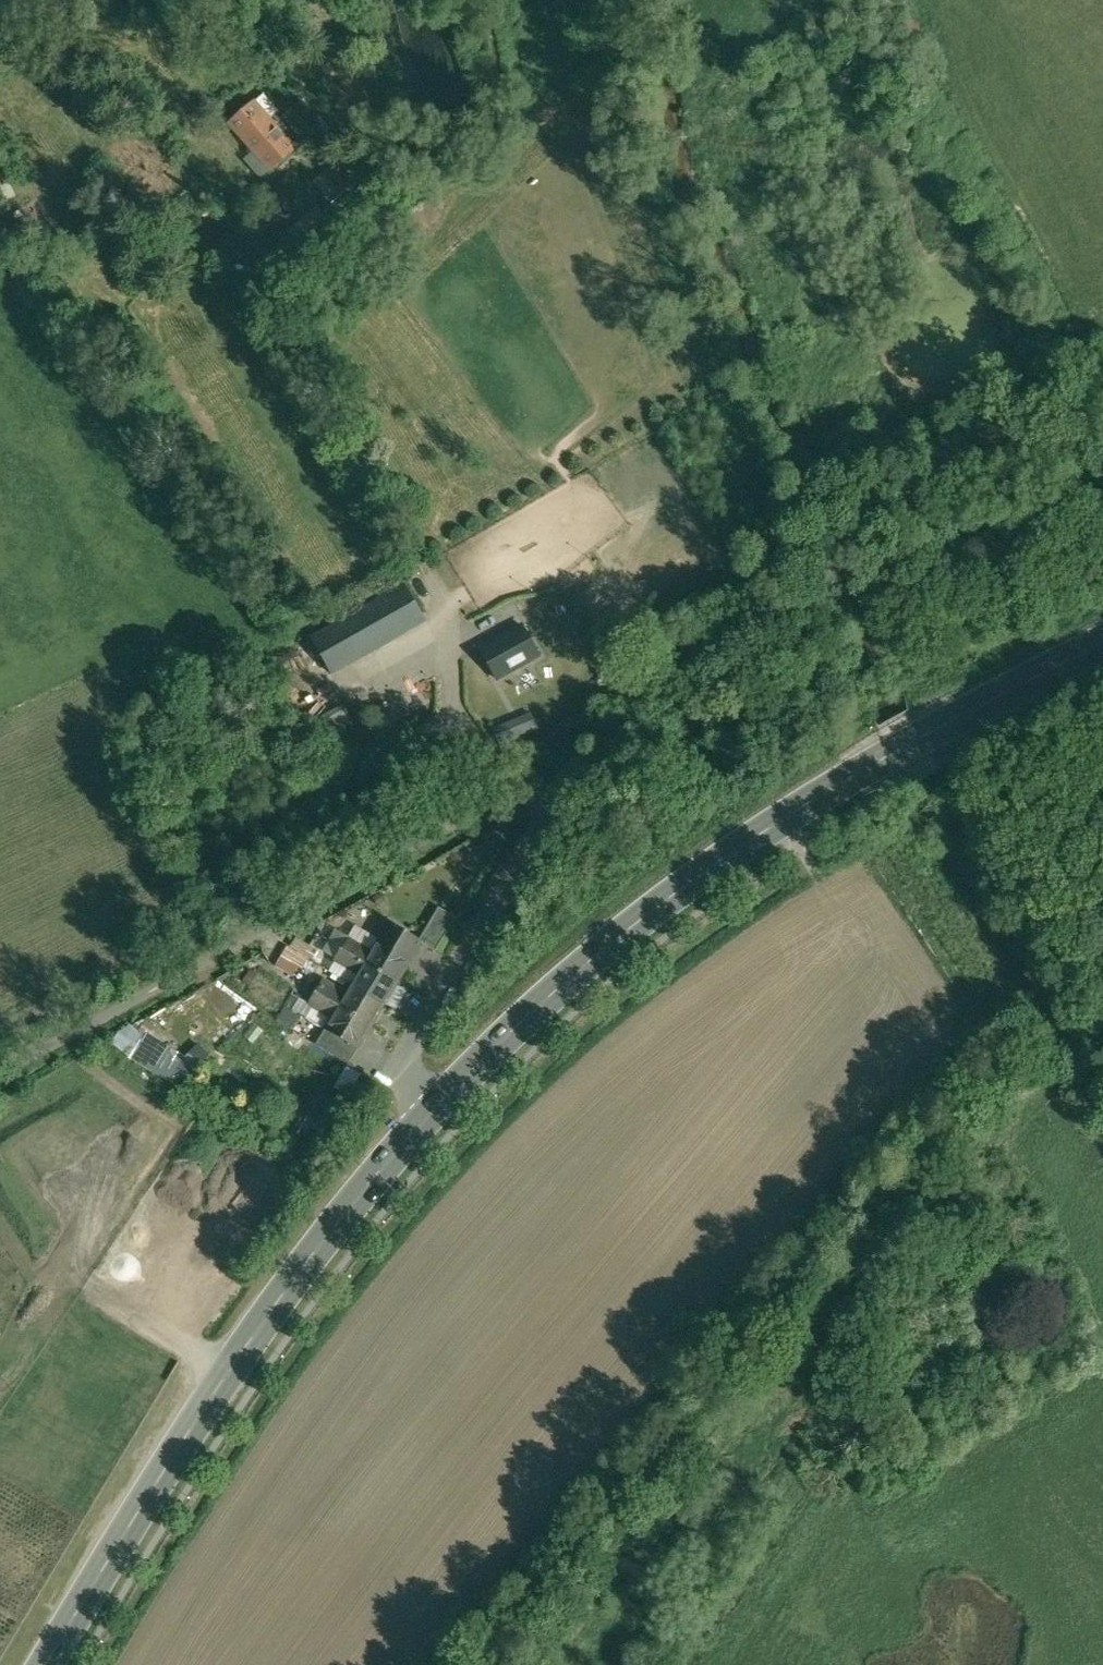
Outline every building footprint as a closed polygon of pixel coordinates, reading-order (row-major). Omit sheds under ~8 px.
[(319,115),(304,98),(283,116),(304,142),(313,134),(319,141),(326,134),(321,128),(319,129),(312,121),(319,115)] [(271,170),(295,149),(253,101),(229,122),(271,170)] [(331,203),(361,176),(347,161),(338,170),(333,164),(313,181),(331,203)] [(332,675),(379,648),(358,611),(311,637),(332,675)] [(521,625),(480,649),(497,679),(539,656),(521,625)] [(531,712),(492,729),(500,748),(539,732),(531,712)] [(458,917),(441,907),(421,941),(423,942),(437,950),(458,917)] [(421,941),(391,923),(381,941),(412,960),(423,942),(421,941)] [(273,967),(293,979),(312,947),(291,935),(273,967)] [(381,941),(380,940),(374,950),(351,936),(343,949),(399,982),(412,960),(381,941)] [(399,982),(343,949),(336,962),(359,976),(354,984),(386,1003),(399,982)] [(386,1003),(354,984),(349,993),(326,979),(318,992),(374,1025),(386,1003)] [(374,1025),(318,992),(310,1005),(334,1019),(328,1028),(360,1047),(374,1025)] [(123,1021),(108,1046),(174,1087),(189,1062),(123,1021)] [(360,1047),(328,1028),(318,1045),(351,1064),(360,1047)]
